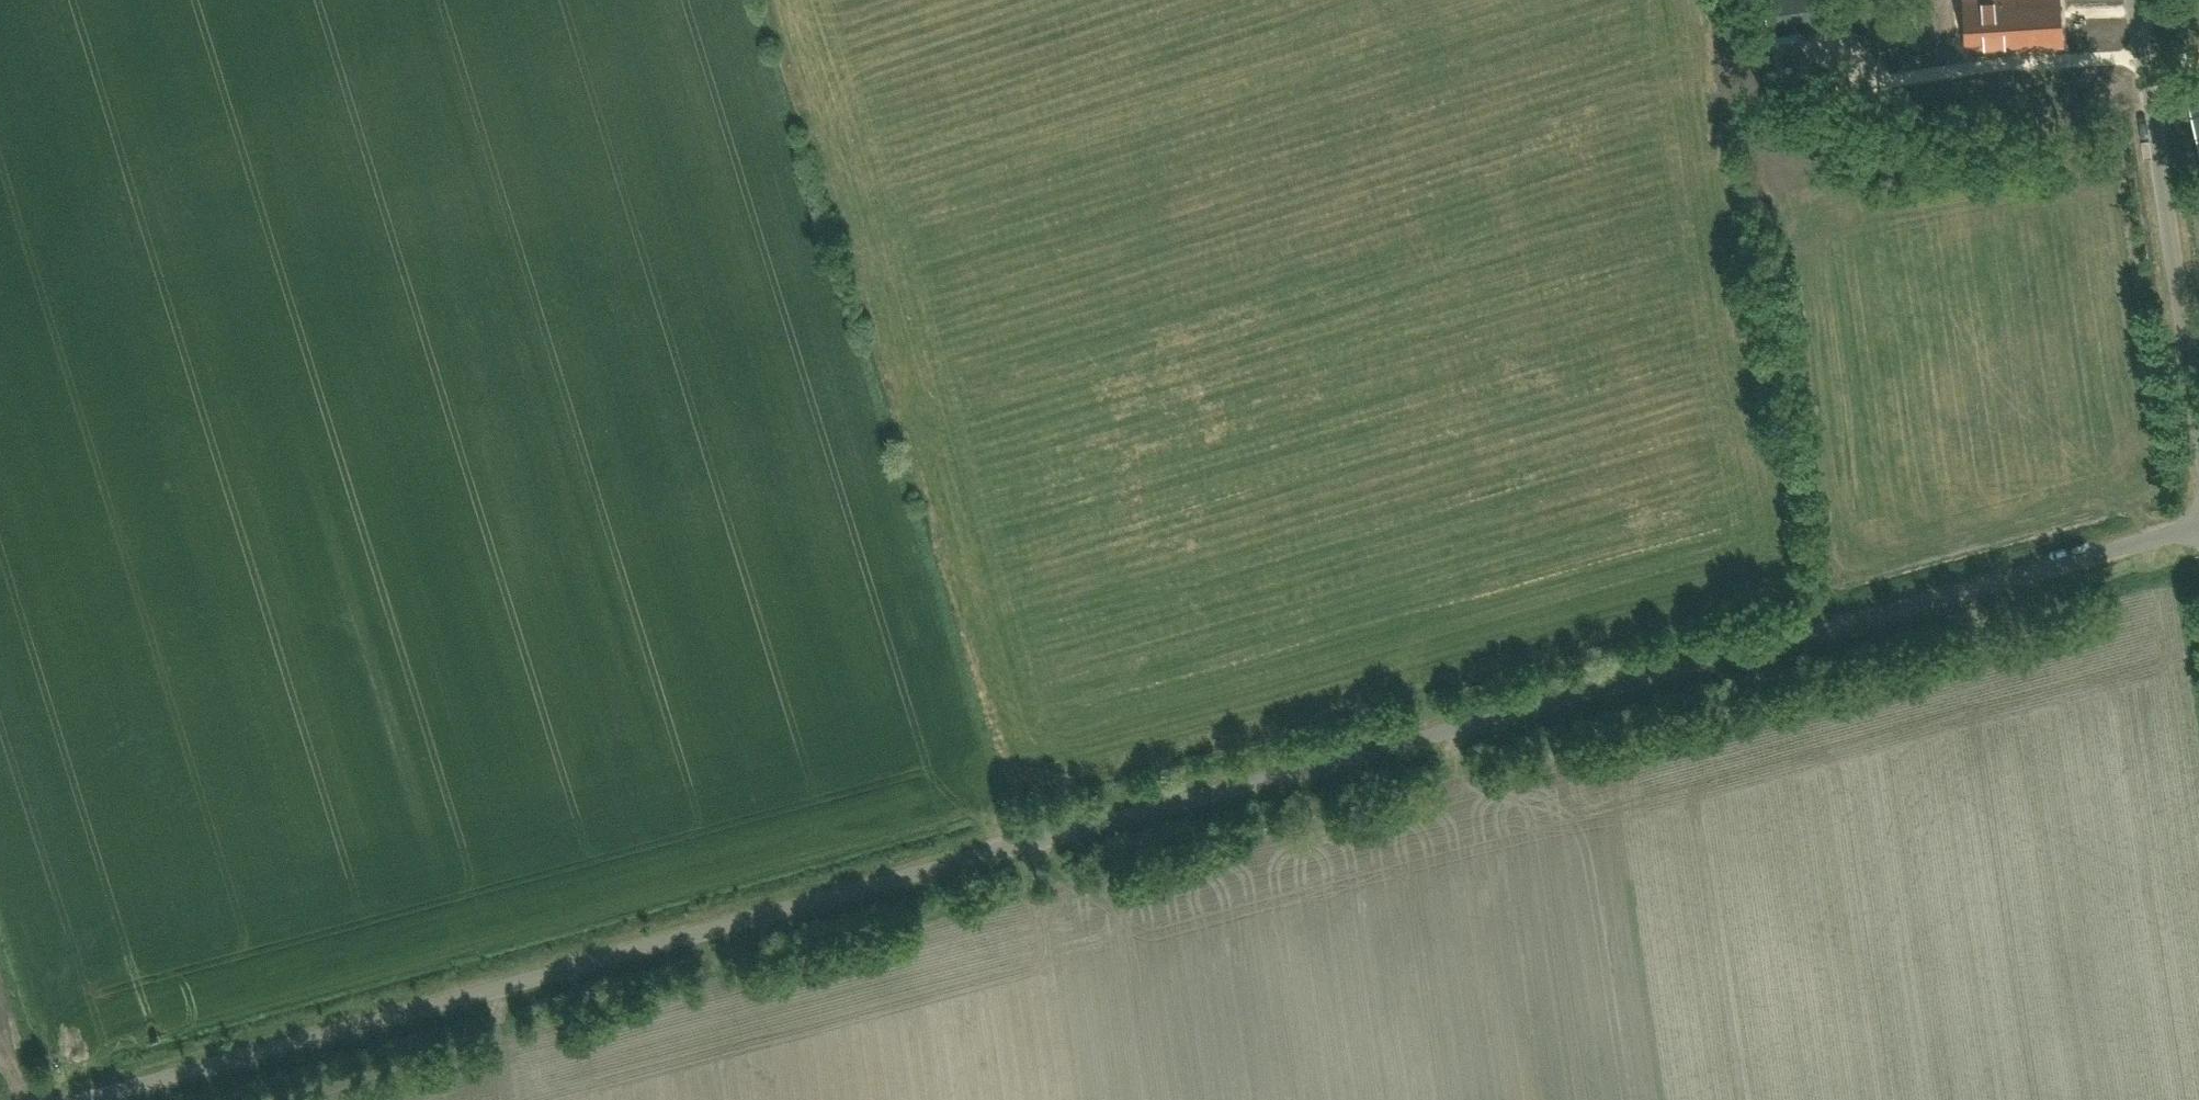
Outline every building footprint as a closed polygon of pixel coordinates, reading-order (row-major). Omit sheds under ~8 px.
[(1959,49),(2056,46),(2054,0),(1957,0),(1959,49)] [(2182,54),(2198,127),(2198,50),(2182,54)]
